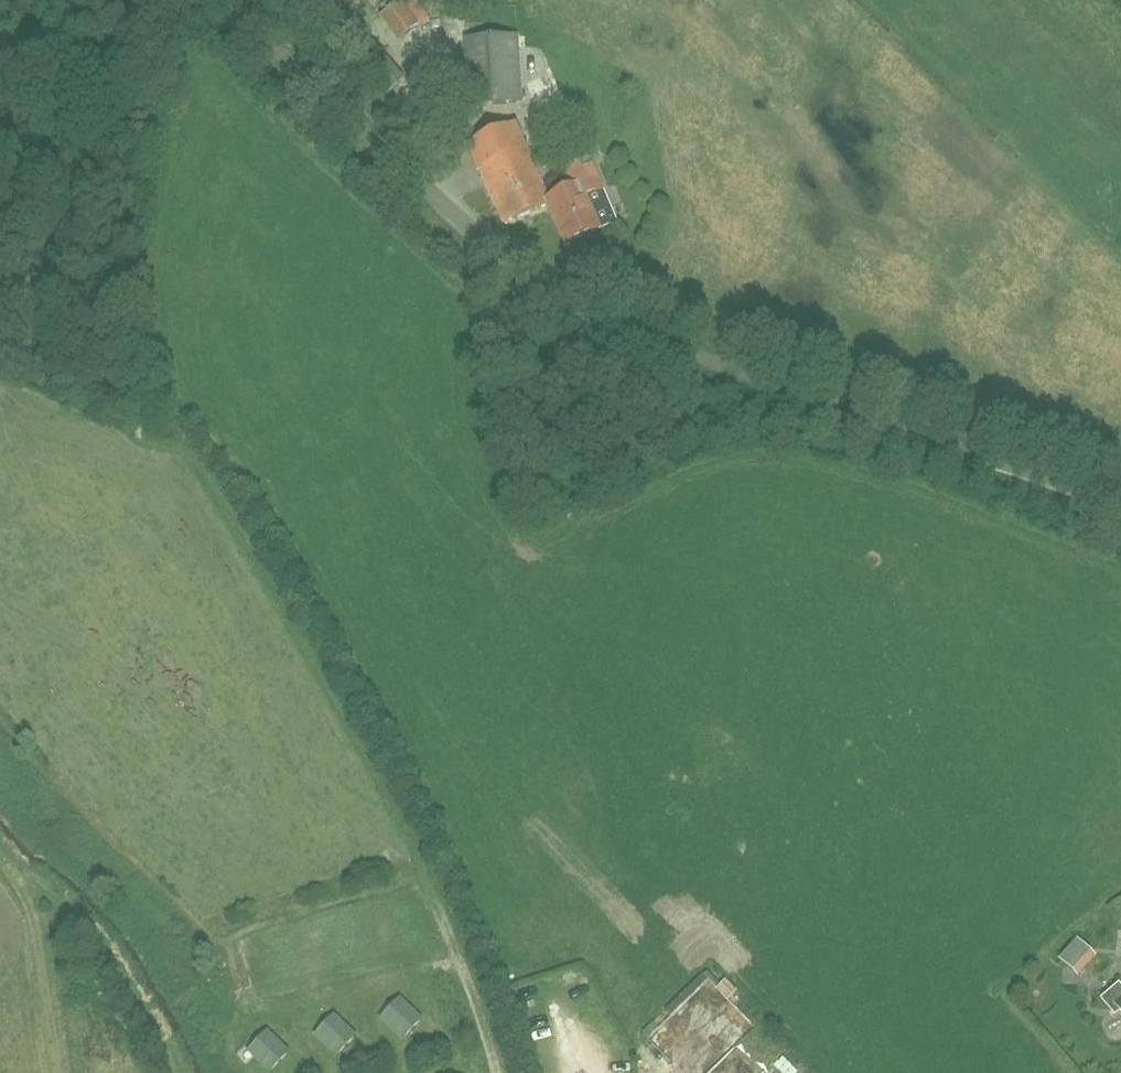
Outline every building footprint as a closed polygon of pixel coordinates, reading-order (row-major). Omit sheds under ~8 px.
[(401,44),(422,27),(402,1),(381,17),(401,44)] [(403,79),(373,46),(360,31),(343,45),(386,94),(403,79)] [(467,40),(471,105),(522,103),(517,37),(467,40)] [(574,187),(549,198),(516,124),(469,145),(504,224),(550,204),(567,242),(600,228),(586,196),(602,189),(589,160),(567,170),(574,187)] [(1078,939),(1060,959),(1073,971),(1092,951),(1078,939)] [(700,971),(639,1025),(674,1064),(697,1043),(705,1053),(721,1038),(728,1046),(750,1026),(700,971)] [(1119,982),(1100,998),(1115,1016),(1120,1011),(1120,1012),(1120,985),(1119,982)] [(382,1013),(404,1035),(421,1018),(399,996),(382,1013)] [(316,1030),(339,1052),(355,1035),(333,1013),(316,1030)] [(250,1046),(272,1068),(289,1051),(266,1029),(250,1046)]
